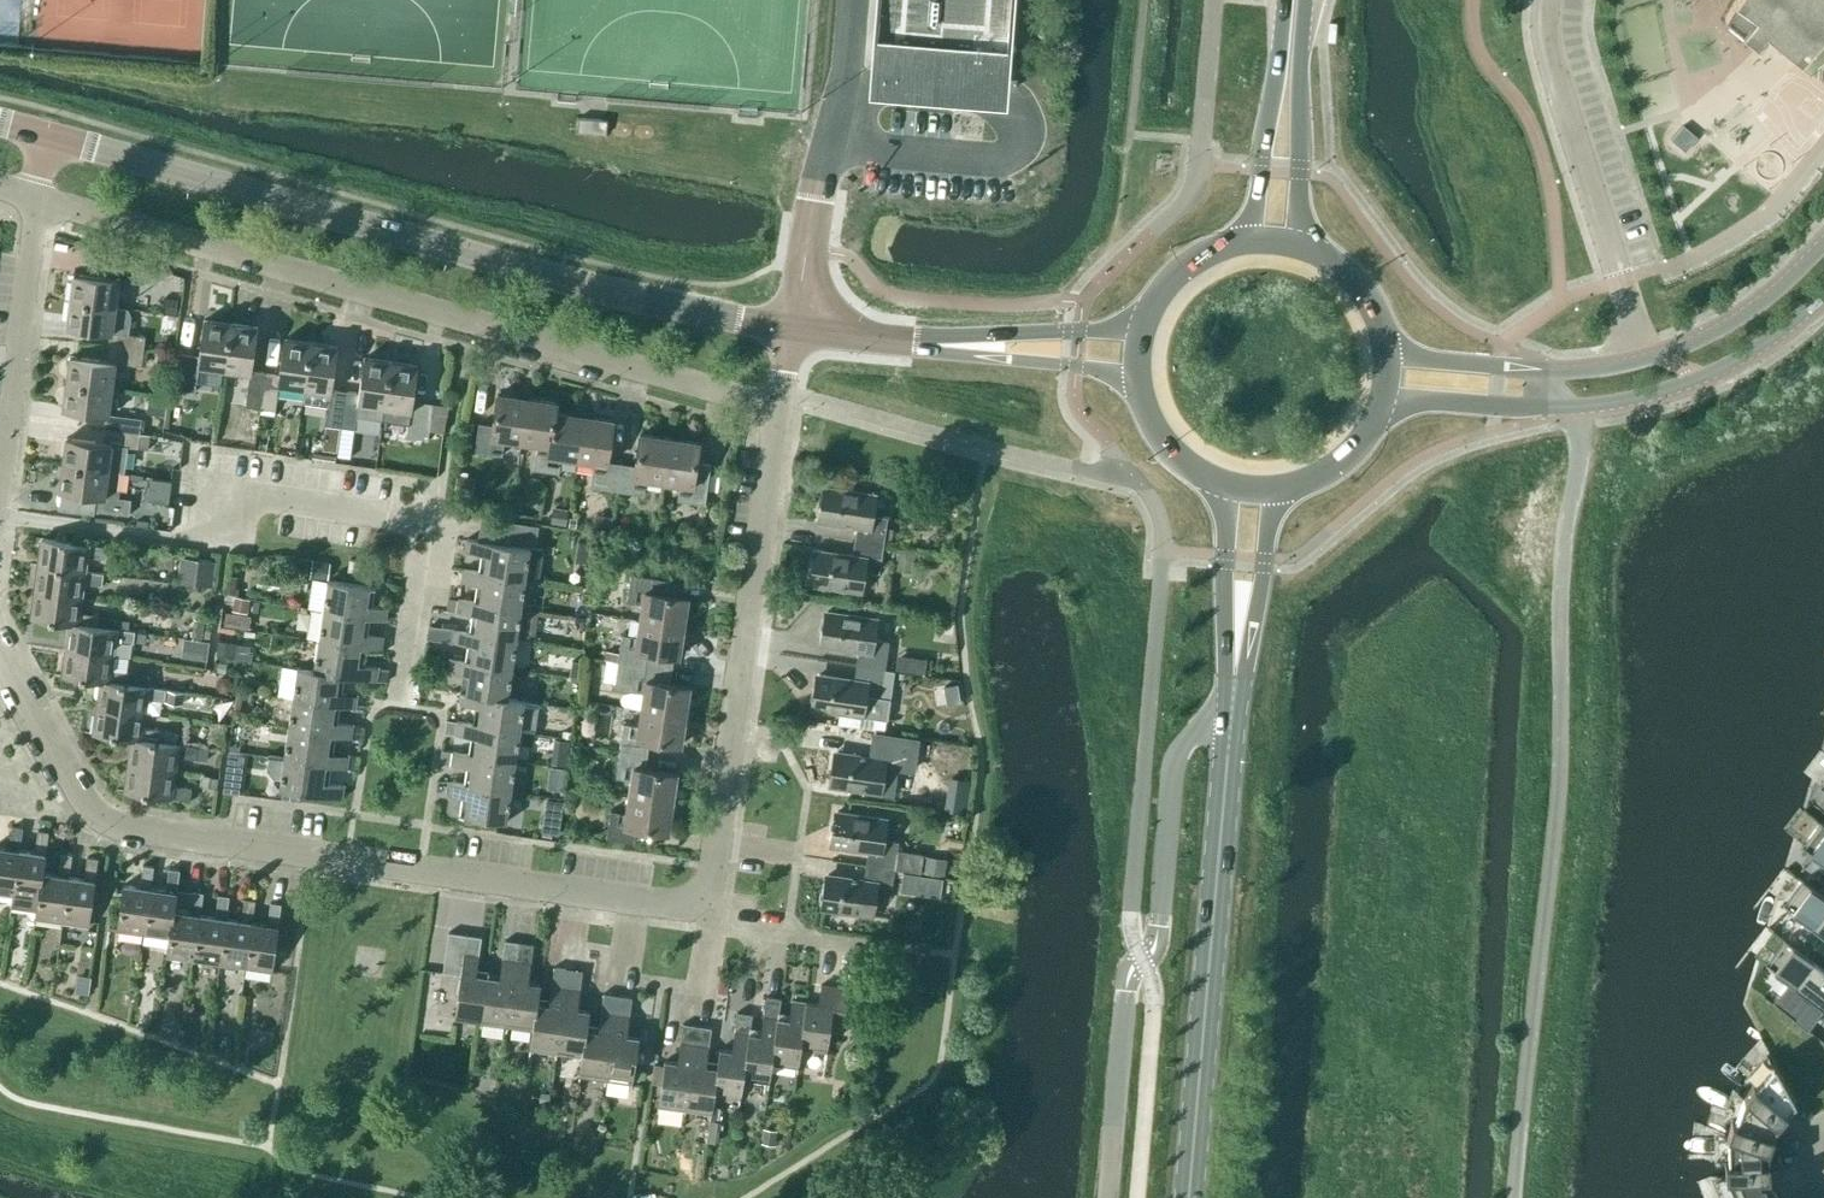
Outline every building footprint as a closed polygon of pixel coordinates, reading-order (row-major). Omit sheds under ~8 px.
[(871,84),(1006,95),(1013,0),(878,0),(871,84)] [(1730,8),(1725,19),(1758,46),(1760,45),(1759,44),(1767,34),(1801,61),(1810,51),(1820,40),(1823,36),(1823,0),(1735,0),(1730,8)] [(608,120),(579,118),(577,132),(606,135),(608,120)] [(116,307),(119,281),(145,284),(148,266),(113,255),(110,278),(74,274),(70,301),(116,307)] [(164,298),(162,313),(177,314),(179,300),(164,298)] [(128,308),(116,307),(70,301),(66,328),(110,333),(108,347),(143,352),(145,337),(129,335),(132,315),(128,308)] [(225,370),(231,324),(204,320),(199,356),(179,353),(173,389),(195,392),(199,366),(225,370)] [(261,409),(266,373),(251,371),(258,328),(231,324),(225,370),(250,373),(245,406),(246,406),(244,416),(260,418),(261,409)] [(305,389),(311,343),(284,339),(279,375),(266,373),(261,409),(275,411),(279,385),(305,389)] [(340,433),(346,392),(332,390),(338,347),(311,343),(305,389),(330,392),(325,431),(340,433)] [(141,366),(143,352),(108,347),(106,361),(70,356),(66,383),(112,389),(116,363),(141,366)] [(385,408),(391,362),(364,358),(359,394),(346,392),(340,433),(354,435),(357,417),(383,421),(385,407),(385,408)] [(391,362),(385,408),(410,411),(407,437),(428,440),(428,435),(429,431),(440,432),(445,433),(448,406),(413,401),(418,365),(391,362)] [(109,415),(112,389),(66,383),(63,410),(106,415),(104,429),(140,434),(140,433),(142,419),(109,415)] [(521,441),(527,399),(498,394),(493,426),(479,424),(475,451),(502,455),(505,439),(521,441)] [(555,413),(557,403),(527,399),(521,441),(538,444),(534,470),(547,471),(549,455),(555,413)] [(585,417),(555,413),(549,455),(547,471),(559,473),(561,457),(578,459),(585,417)] [(618,491),(622,464),(608,462),(614,421),(585,417),(578,459),(594,461),(591,487),(618,491)] [(150,434),(140,433),(140,434),(104,429),(102,443),(66,438),(63,465),(118,472),(123,473),(126,447),(138,449),(138,448),(148,449),(150,434)] [(428,435),(428,440),(439,441),(440,432),(429,431),(428,435)] [(664,481),(670,439),(640,434),(636,466),(622,464),(618,491),(644,494),(647,478),(664,481)] [(670,439),(664,481),(680,483),(678,499),(705,503),(711,464),(696,462),(699,443),(670,439)] [(115,498),(118,472),(63,465),(59,492),(95,497),(93,511),(129,516),(131,500),(115,498)] [(855,541),(883,545),(887,517),(871,515),(874,494),(826,487),(821,522),(857,527),(855,541)] [(150,501),(148,515),(167,518),(169,504),(150,501)] [(554,507),(551,523),(566,526),(569,510),(554,507)] [(513,523),(510,541),(523,542),(526,524),(513,523)] [(84,571),(86,557),(106,559),(107,547),(43,539),(39,565),(84,571)] [(483,573),(525,579),(530,548),(467,539),(465,552),(486,555),(483,572),(483,573)] [(879,573),(883,545),(855,541),(853,556),(817,550),(812,585),(860,592),(863,571),(879,573)] [(213,586),(216,561),(180,557),(177,582),(213,586)] [(360,573),(362,560),(349,559),(348,571),(360,573)] [(310,578),(328,580),(330,564),(313,561),(310,578)] [(104,574),(84,571),(39,565),(35,592),(80,598),(82,583),(102,586),(104,574)] [(483,573),(483,572),(462,569),(460,582),(481,585),(479,602),(479,603),(521,609),(525,579),(483,573)] [(641,621),(684,627),(688,597),(657,593),(659,579),(631,574),(627,602),(643,604),(641,621)] [(370,586),(328,580),(323,611),(366,617),(365,618),(386,621),(388,608),(367,605),(370,586)] [(78,612),(80,598),(35,592),(32,619),(70,624),(70,623),(97,627),(97,626),(98,615),(78,612)] [(248,613),(250,601),(233,598),(231,610),(248,613)] [(448,599),(447,611),(456,612),(457,604),(458,600),(448,599)] [(479,603),(479,602),(458,599),(458,600),(457,604),(456,612),(477,615),(474,632),(474,633),(516,639),(521,609),(479,603)] [(578,604),(576,618),(589,619),(591,605),(578,604)] [(363,635),(365,618),(366,617),(323,611),(319,641),(361,647),(361,648),(382,651),(384,638),(363,635)] [(885,670),(885,669),(889,641),(872,639),(875,618),(828,611),(823,646),(859,651),(856,666),(885,670)] [(225,612),(223,625),(249,629),(251,616),(225,612)] [(194,619),(190,639),(202,640),(205,621),(194,619)] [(679,656),(684,627),(641,621),(638,637),(622,634),(619,653),(618,662),(646,666),(648,652),(679,656)] [(135,631),(97,626),(97,627),(70,623),(70,624),(67,649),(112,655),(114,641),(133,644),(135,631)] [(474,633),(474,632),(453,629),(451,642),(472,645),(470,662),(470,663),(512,669),(516,639),(474,633)] [(183,639),(181,657),(207,659),(209,642),(183,639)] [(218,641),(216,655),(235,658),(237,643),(218,641)] [(358,665),(361,648),(361,647),(319,641),(315,670),(314,671),(340,675),(377,681),(379,668),(358,665)] [(901,647),(899,662),(927,664),(929,649),(901,647)] [(110,670),(112,655),(67,649),(63,676),(101,682),(101,681),(128,685),(128,684),(129,673),(110,670)] [(605,651),(604,659),(606,660),(618,662),(619,653),(610,651),(608,651),(605,651)] [(470,663),(470,662),(449,659),(447,672),(468,675),(465,692),(508,698),(508,697),(512,669),(470,663)] [(644,680),(646,666),(618,662),(614,689),(630,691),(627,707),(642,709),(642,710),(685,716),(690,687),(644,680)] [(216,663),(215,672),(225,674),(227,665),(216,663)] [(894,670),(885,669),(885,670),(856,666),(854,680),(819,675),(813,709),(888,720),(894,670)] [(314,671),(315,670),(298,668),(293,698),(335,705),(356,708),(358,696),(337,692),(340,675),(314,671)] [(166,689),(128,684),(128,685),(101,681),(101,682),(98,707),(143,713),(145,699),(165,701),(166,689)] [(167,689),(165,701),(183,704),(185,692),(167,689)] [(508,698),(465,692),(465,693),(461,692),(459,705),(480,708),(478,725),(477,725),(520,732),(535,734),(539,703),(524,701),(525,699),(508,697),(508,698)] [(333,722),(335,705),(293,698),(289,728),(331,735),(352,739),(354,726),(333,722)] [(141,728),(143,713),(98,707),(94,734),(133,739),(159,742),(160,731),(141,728)] [(681,746),(685,716),(642,710),(640,727),(624,724),(620,751),(647,755),(650,741),(681,746)] [(477,725),(478,725),(457,722),(455,735),(476,738),(473,755),(516,761),(520,732),(477,725)] [(328,752),(331,735),(289,728),(284,758),(327,765),(326,765),(347,769),(349,756),(328,752)] [(197,747),(159,742),(133,739),(129,765),(174,771),(176,756),(206,760),(208,750),(197,748),(197,747)] [(930,762),(933,744),(913,741),(910,759),(930,762)] [(899,775),(903,747),(875,743),(872,757),(837,752),(831,786),(879,793),(882,773),(899,775)] [(441,757),(440,763),(450,765),(452,752),(442,750),(441,757)] [(645,769),(647,755),(620,751),(616,778),(632,780),(629,797),(672,803),(677,774),(645,769)] [(473,755),(452,752),(450,765),(471,768),(469,785),(511,791),(516,761),(473,755)] [(327,765),(284,758),(268,755),(268,757),(269,757),(267,770),(273,778),(281,779),(279,789),(343,799),(345,786),(324,782),(326,765),(327,765)] [(172,786),(174,771),(129,765),(125,792),(190,801),(192,788),(172,786)] [(217,789),(219,779),(203,775),(200,785),(217,789)] [(238,791),(240,777),(227,776),(225,789),(238,791)] [(469,785),(448,782),(446,795),(467,798),(464,815),(507,821),(511,791),(469,785)] [(668,833),(672,803),(629,797),(627,813),(611,811),(607,838),(634,842),(637,828),(668,833)] [(546,800),(543,816),(561,819),(563,803),(546,800)] [(866,866),(894,870),(899,842),(882,840),(885,819),(837,812),(832,846),(868,851),(866,866)] [(1820,821),(1801,846),(1823,864),(1823,824),(1820,821)] [(20,851),(23,829),(12,827),(9,849),(0,848),(0,894),(12,896),(19,851),(20,851)] [(42,874),(43,874),(49,832),(38,831),(35,853),(20,851),(19,851),(12,896),(10,907),(36,911),(38,899),(39,899),(42,874)] [(68,877),(69,877),(72,855),(61,854),(58,876),(43,874),(42,874),(39,899),(38,899),(36,911),(35,918),(62,922),(68,877)] [(945,876),(947,859),(924,855),(921,872),(945,876)] [(68,877),(62,922),(88,926),(92,901),(101,903),(105,873),(96,872),(98,859),(87,857),(84,880),(69,877),(68,877)] [(150,889),(151,889),(154,867),(143,865),(140,887),(123,885),(117,930),(144,934),(150,889)] [(890,898),(894,870),(866,866),(864,880),(828,875),(823,909),(871,916),(874,895),(890,898)] [(174,912),(177,890),(180,870),(169,869),(166,891),(151,889),(150,889),(144,934),(169,937),(170,938),(173,912),(174,912)] [(1802,880),(1783,905),(1823,936),(1823,897),(1802,880)] [(199,916),(200,916),(203,893),(177,890),(174,912),(173,912),(170,938),(169,937),(166,957),(193,960),(199,916)] [(226,919),(229,897),(218,895),(215,918),(200,916),(199,916),(193,960),(219,964),(226,919)] [(251,923),(252,923),(255,901),(244,899),(241,921),(226,919),(219,964),(245,968),(251,923)] [(251,923),(245,968),(272,971),(281,904),(270,903),(267,925),(252,923),(251,923)] [(481,1023),(488,977),(476,975),(481,937),(448,933),(443,973),(461,976),(455,1019),(481,1023)] [(1765,964),(1789,982),(1774,1002),(1773,1001),(1772,1003),(1807,1029),(1809,1028),(1808,1027),(1823,1008),(1823,969),(1784,939),(1765,964)] [(507,1026),(519,943),(505,941),(499,979),(488,977),(481,1023),(507,1026)] [(537,1004),(538,1004),(540,985),(528,983),(534,945),(519,943),(507,1026),(533,1030),(537,1004)] [(557,1053),(568,969),(553,967),(548,1005),(538,1004),(537,1004),(533,1030),(530,1049),(557,1053)] [(587,1030),(590,1011),(578,1009),(582,971),(568,969),(557,1053),(582,1056),(583,1056),(587,1030)] [(77,975),(75,993),(89,995),(91,977),(77,975)] [(800,1048),(801,1048),(827,1052),(831,1018),(847,1020),(852,989),(821,985),(818,1004),(807,1003),(800,1048)] [(606,1079),(618,996),(603,994),(598,1032),(587,1030),(583,1056),(582,1056),(579,1076),(606,1079)] [(618,996),(606,1079),(633,1083),(639,1038),(627,1036),(632,998),(618,996)] [(778,1018),(779,1018),(781,999),(766,997),(761,1035),(750,1034),(749,1034),(742,1079),(743,1079),(769,1083),(772,1063),(771,1063),(778,1018)] [(800,1048),(807,1003),(792,1000),(790,1019),(779,1018),(778,1018),(771,1063),(772,1063),(798,1067),(801,1048),(800,1048)] [(749,1034),(750,1034),(752,1015),(737,1012),(732,1050),(720,1049),(717,1068),(718,1068),(714,1094),(740,1098),(743,1079),(742,1079),(749,1034)] [(686,1110),(697,1026),(683,1024),(677,1062),(665,1061),(659,1106),(686,1110)] [(718,1068),(717,1068),(706,1066),(712,1028),(697,1026),(686,1110),(712,1113),(714,1094),(718,1068)] [(1773,1119),(1773,1120),(1776,1123),(1781,1117),(1778,1114),(1791,1098),(1793,1102),(1795,1101),(1774,1063),(1772,1064),(1776,1070),(1760,1089),(1753,1083),(1744,1094),(1773,1119)] [(1766,1140),(1773,1120),(1773,1119),(1744,1094),(1743,1095),(1748,1099),(1741,1122),(1732,1119),(1727,1134),(1734,1137),(1734,1136),(1763,1146),(1763,1147),(1767,1148),(1770,1141),(1766,1140)] [(763,1128),(761,1143),(775,1146),(778,1131),(763,1128)] [(1764,1168),(1763,1147),(1763,1146),(1734,1136),(1734,1137),(1734,1161),(1725,1161),(1725,1177),(1733,1177),(1732,1176),(1764,1175),(1764,1176),(1769,1175),(1768,1168),(1764,1168)] [(1764,1176),(1764,1175),(1732,1176),(1733,1177),(1742,1197),(1778,1197),(1776,1193),(1772,1195),(1764,1176)]
